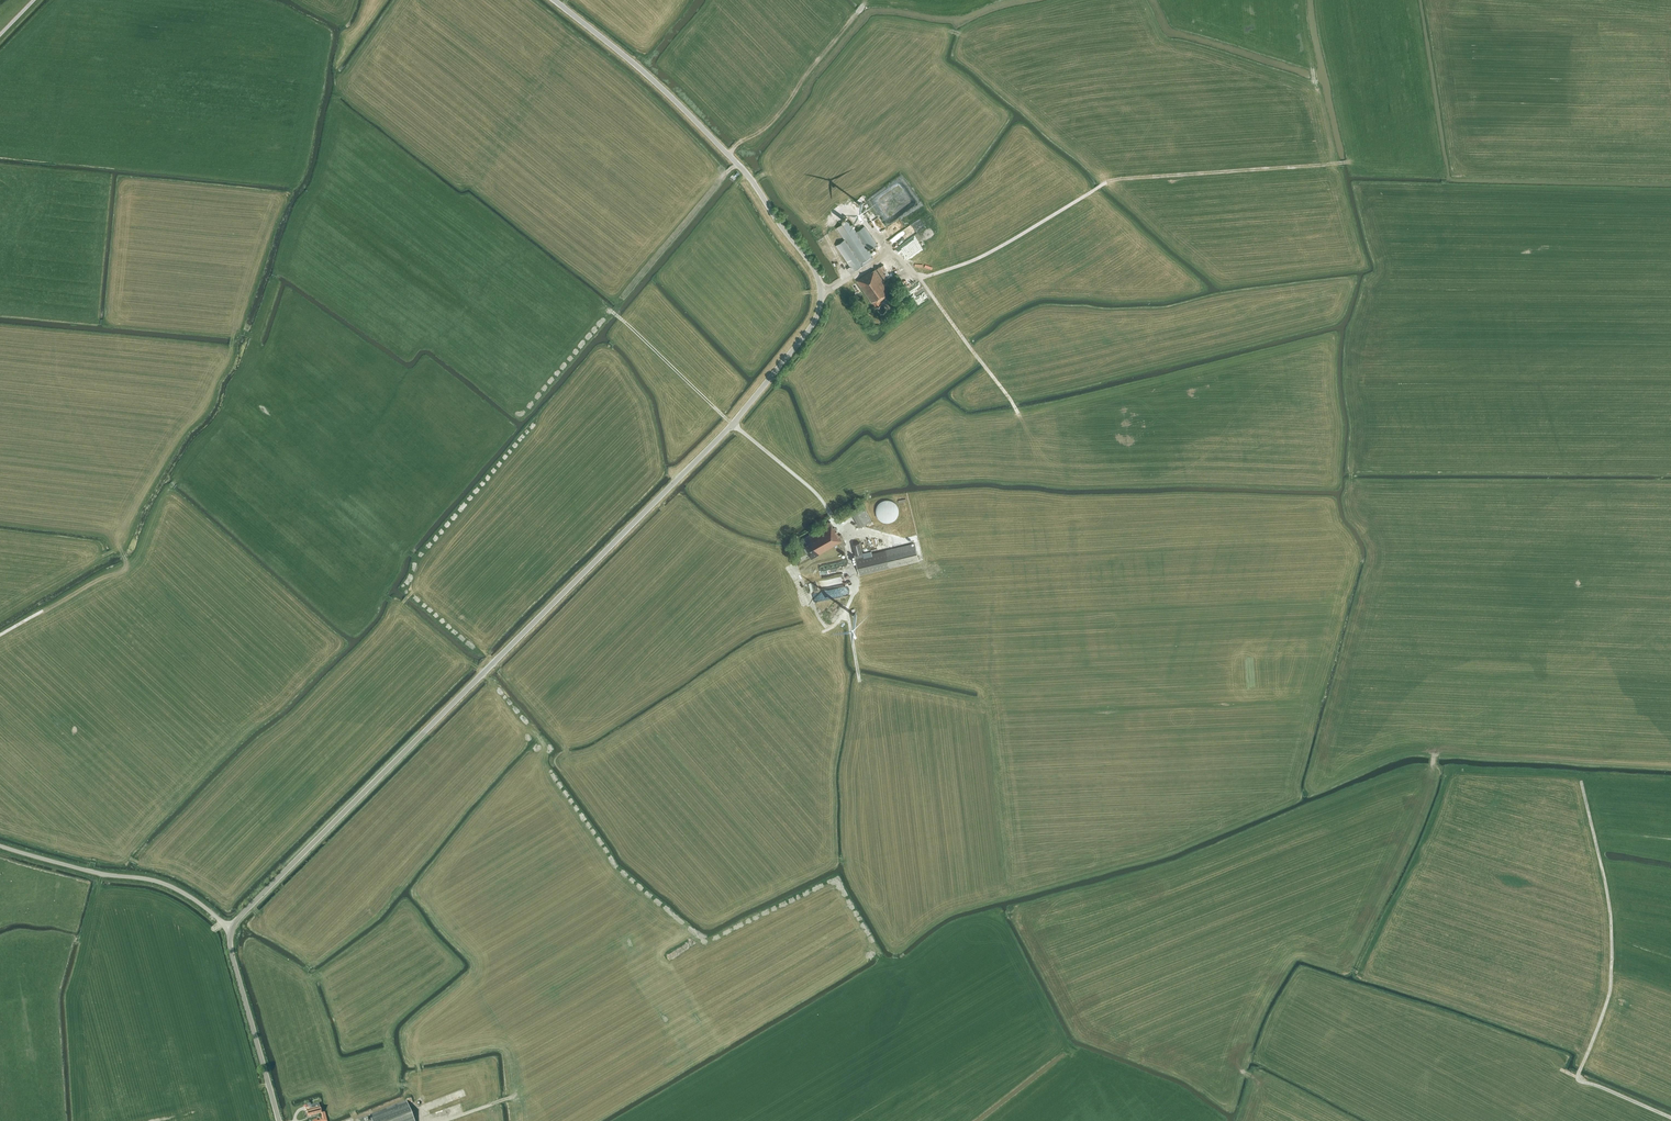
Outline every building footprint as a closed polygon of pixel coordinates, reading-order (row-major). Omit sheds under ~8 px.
[(869,250),(877,244),(864,226),(856,231),(848,220),(837,227),(845,239),(836,245),(847,261),(846,261),(850,266),(847,268),(851,274),(855,271),(854,270),(862,264),(862,263),(873,256),(869,250)] [(875,269),(871,272),(870,271),(857,280),(872,302),(873,301),(881,313),(886,310),(881,301),(892,293),(884,280),(888,278),(880,266),(875,269)] [(857,294),(861,291),(856,283),(851,286),(857,294)] [(887,499),(885,500),(883,500),(882,501),(880,502),(879,503),(878,504),(877,506),(876,508),(876,509),(876,511),(876,513),(876,515),(877,516),(878,518),(879,519),(880,520),(882,521),(883,522),(885,522),(887,522),(889,522),(890,522),(892,521),(894,521),(895,519),(896,518),(897,517),(898,515),(899,513),(899,512),(899,510),(898,508),(898,506),(897,505),(896,503),(895,502),(893,501),(892,500),(890,500),(888,499),(887,499)] [(872,520),(862,502),(850,509),(850,508),(845,511),(846,513),(838,517),(840,521),(853,514),(860,526),(872,520)] [(846,543),(841,534),(839,536),(834,527),(830,521),(820,527),(821,528),(800,540),(811,559),(839,542),(842,546),(846,543)] [(863,555),(860,542),(853,544),(856,556),(855,556),(859,575),(919,561),(915,543),(891,549),(863,555)] [(406,1102),(360,1120),(414,1120),(406,1102)] [(312,1110),(306,1111),(308,1117),(321,1113),(319,1104),(311,1106),(312,1110)]
